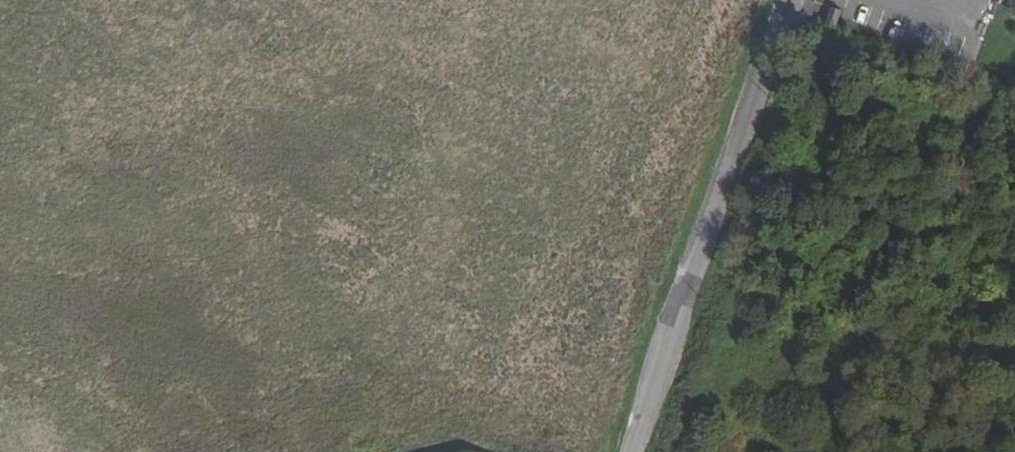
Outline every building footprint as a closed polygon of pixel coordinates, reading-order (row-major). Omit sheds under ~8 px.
[(837,23),(843,8),(830,4),(825,19),(837,23)]
